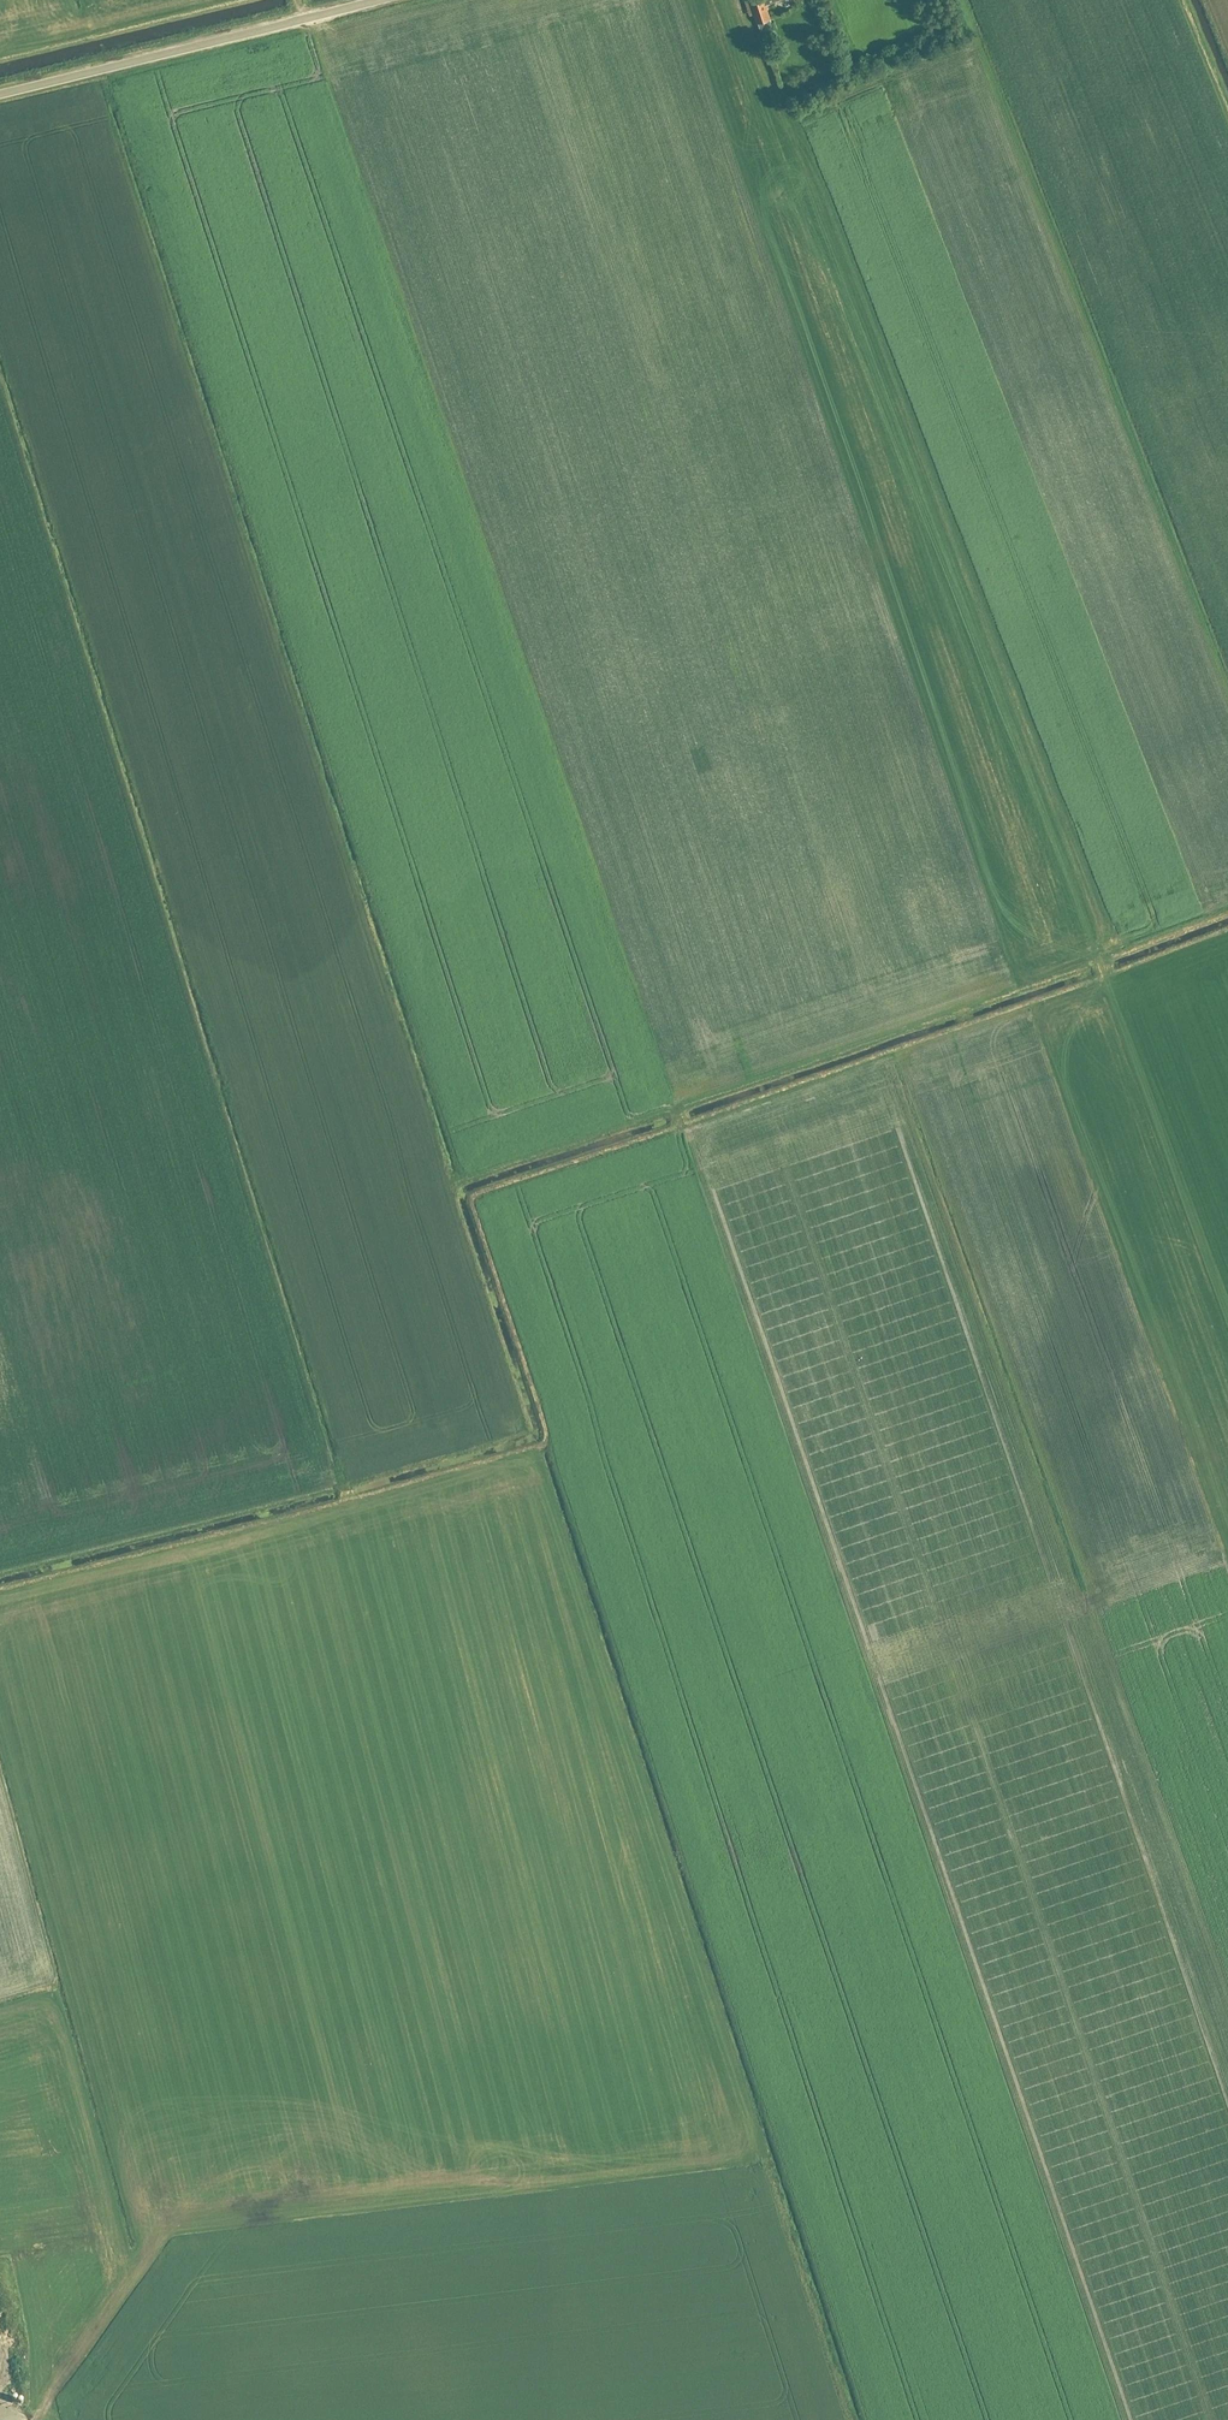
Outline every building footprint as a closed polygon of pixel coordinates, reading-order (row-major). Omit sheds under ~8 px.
[(758,24),(770,20),(763,0),(750,0),(758,24)]
